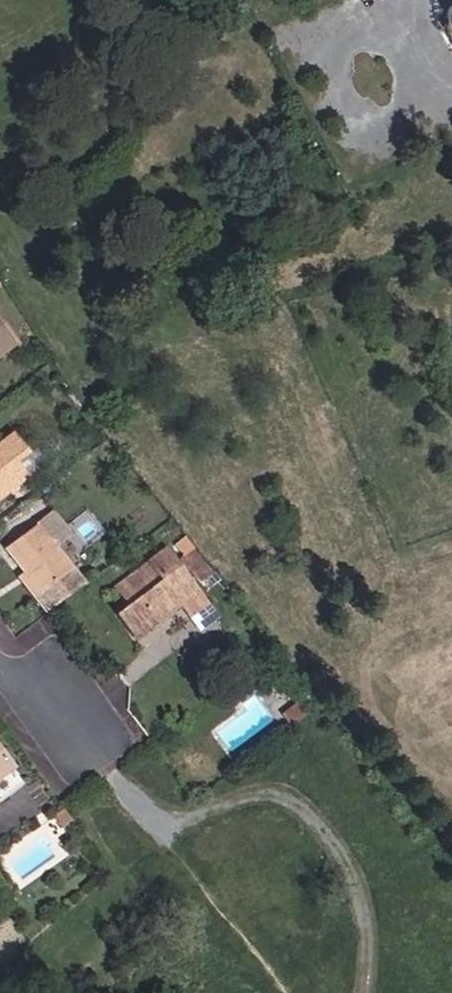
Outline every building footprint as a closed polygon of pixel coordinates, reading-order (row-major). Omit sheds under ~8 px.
[(6,340),(10,337),(0,323),(0,344),(6,340)] [(16,435),(6,419),(0,423),(0,445),(16,435)] [(0,446),(0,474),(13,466),(0,446)] [(0,523),(0,531),(26,573),(18,578),(28,592),(32,589),(66,566),(57,553),(27,506),(0,523)] [(191,570),(171,541),(158,550),(178,578),(191,570)] [(107,624),(155,592),(166,607),(181,595),(146,543),(93,577),(104,594),(93,603),(107,624)] [(18,578),(26,573),(12,551),(4,557),(18,578)] [(296,700),(280,712),(290,726),(306,714),(296,700)] [(0,781),(0,801),(23,781),(13,770),(0,781)] [(25,790),(17,795),(25,808),(34,802),(25,790)]
